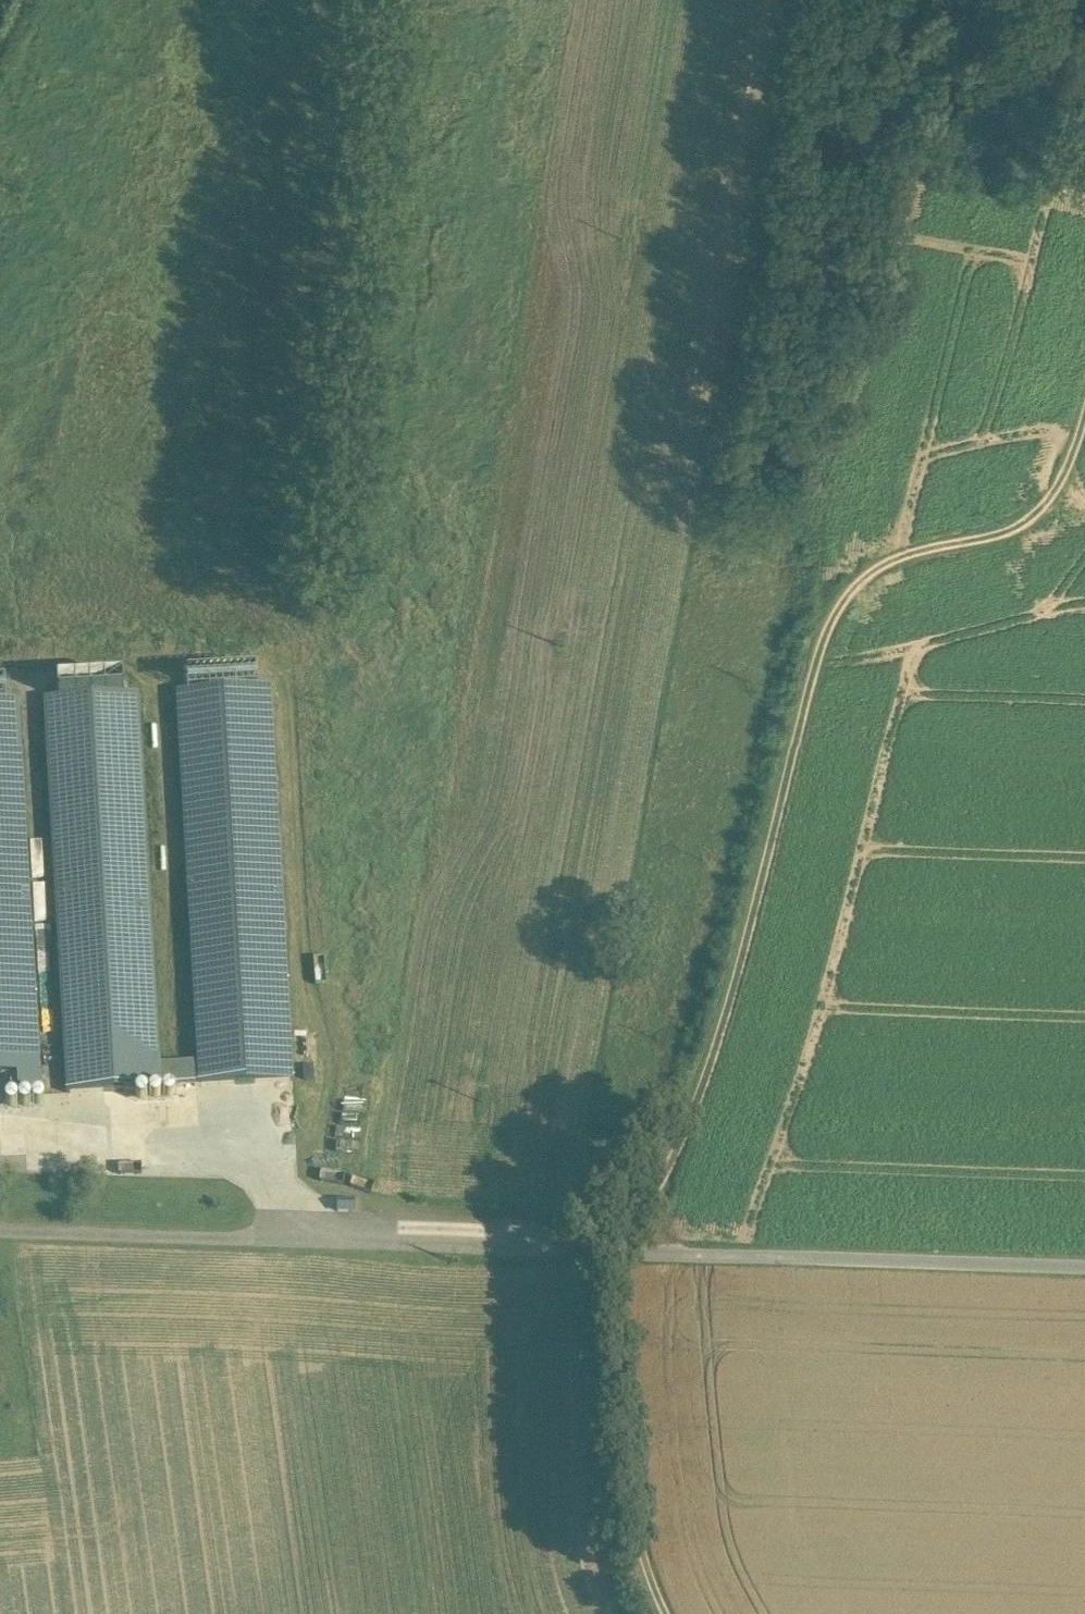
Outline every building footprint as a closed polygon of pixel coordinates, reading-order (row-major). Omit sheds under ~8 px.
[(124,683),(57,686),(58,700),(44,701),(67,1094),(196,1086),(195,1064),(160,1066),(138,695),(124,696),(124,683)] [(24,700),(8,701),(8,708),(3,708),(3,723),(0,723),(0,754),(2,754),(3,820),(27,819),(24,700)] [(0,947),(0,1099),(37,1096),(28,946),(0,947)] [(174,1091),(137,1093),(137,1102),(174,1100),(174,1091)]
